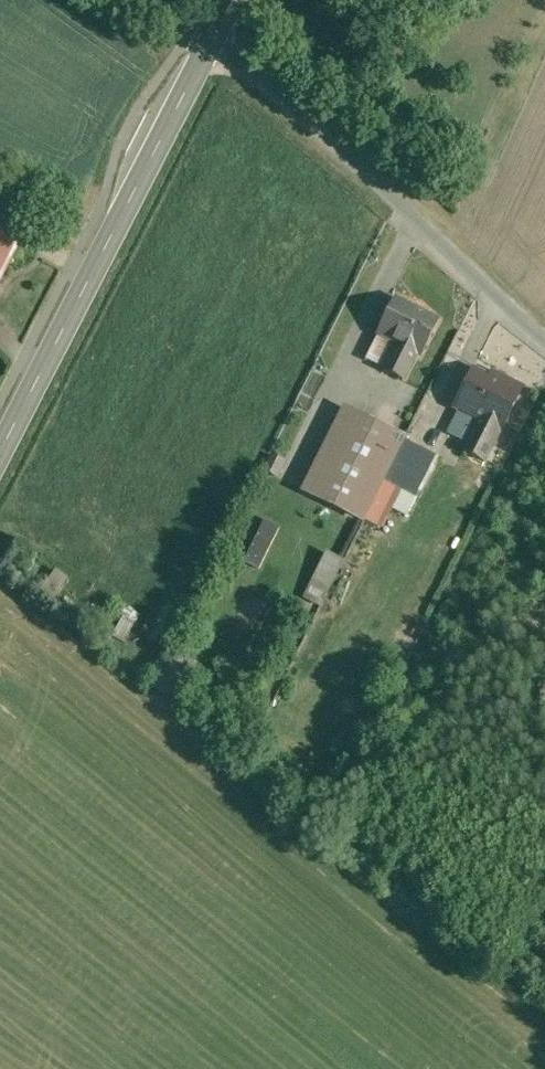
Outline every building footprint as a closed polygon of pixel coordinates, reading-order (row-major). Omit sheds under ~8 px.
[(0,234),(0,279),(18,243),(0,234)] [(394,295),(377,333),(392,340),(379,371),(402,381),(417,349),(425,353),(442,316),(394,295)] [(526,385),(471,361),(450,408),(474,419),(460,450),(485,461),(499,431),(504,433),(526,385)] [(402,436),(341,404),(298,489),(360,521),(360,517),(401,438),(402,436)] [(437,457),(401,438),(360,517),(381,528),(401,489),(417,497),(437,457)] [(343,560),(325,552),(307,592),(326,600),(343,560)] [(115,633),(125,640),(142,616),(132,609),(115,633)] [(179,621),(159,610),(141,643),(161,653),(179,621)]
